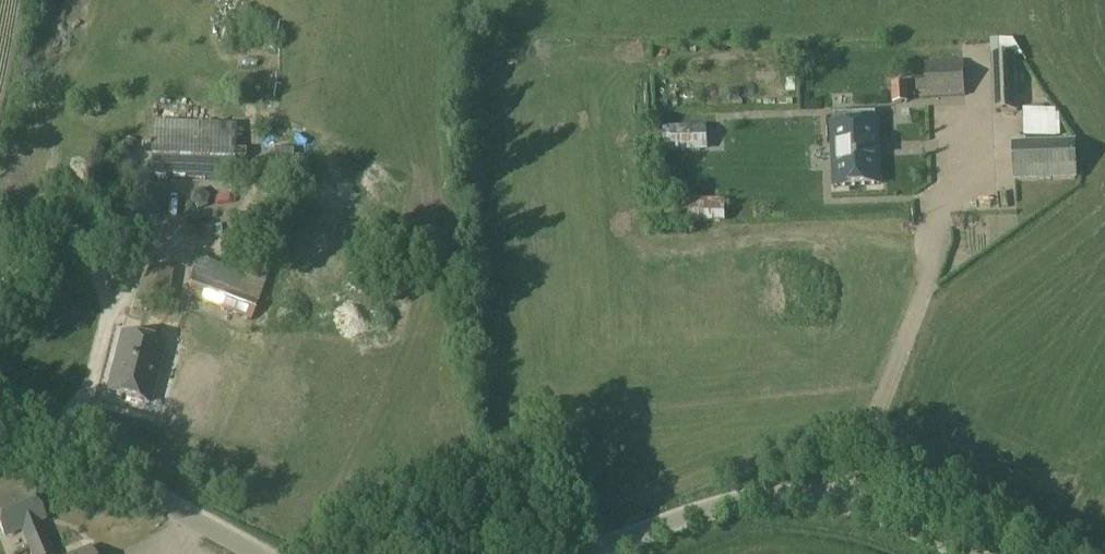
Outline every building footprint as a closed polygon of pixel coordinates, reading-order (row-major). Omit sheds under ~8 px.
[(1017,111),(1015,56),(993,56),(995,111),(1017,111)] [(926,95),(964,94),(963,61),(925,62),(926,95)] [(894,101),(906,100),(905,82),(893,83),(894,101)] [(897,110),(898,170),(922,169),(922,153),(955,152),(955,109),(897,110)] [(1027,137),(1057,136),(1056,110),(1026,111),(1027,137)] [(832,123),(829,123),(832,189),(882,186),(880,121),(876,121),(876,112),(832,114),(832,123)] [(246,159),(247,127),(199,126),(198,143),(153,141),(152,176),(234,178),(234,158),(246,159)] [(665,149),(700,148),(699,126),(665,127),(665,149)] [(125,140),(124,148),(133,149),(133,140),(125,140)] [(1015,178),(1075,176),(1074,141),(1014,143),(1015,178)] [(293,179),(293,163),(266,162),(265,179),(293,179)] [(190,194),(189,203),(196,210),(206,206),(207,196),(199,190),(190,194)] [(690,218),(723,218),(723,199),(690,199),(690,218)] [(251,318),(263,283),(196,260),(184,296),(251,318)] [(169,298),(172,269),(149,266),(146,295),(169,298)] [(124,334),(109,393),(149,403),(164,345),(124,334)] [(40,525),(25,531),(34,553),(53,553),(40,525)]
